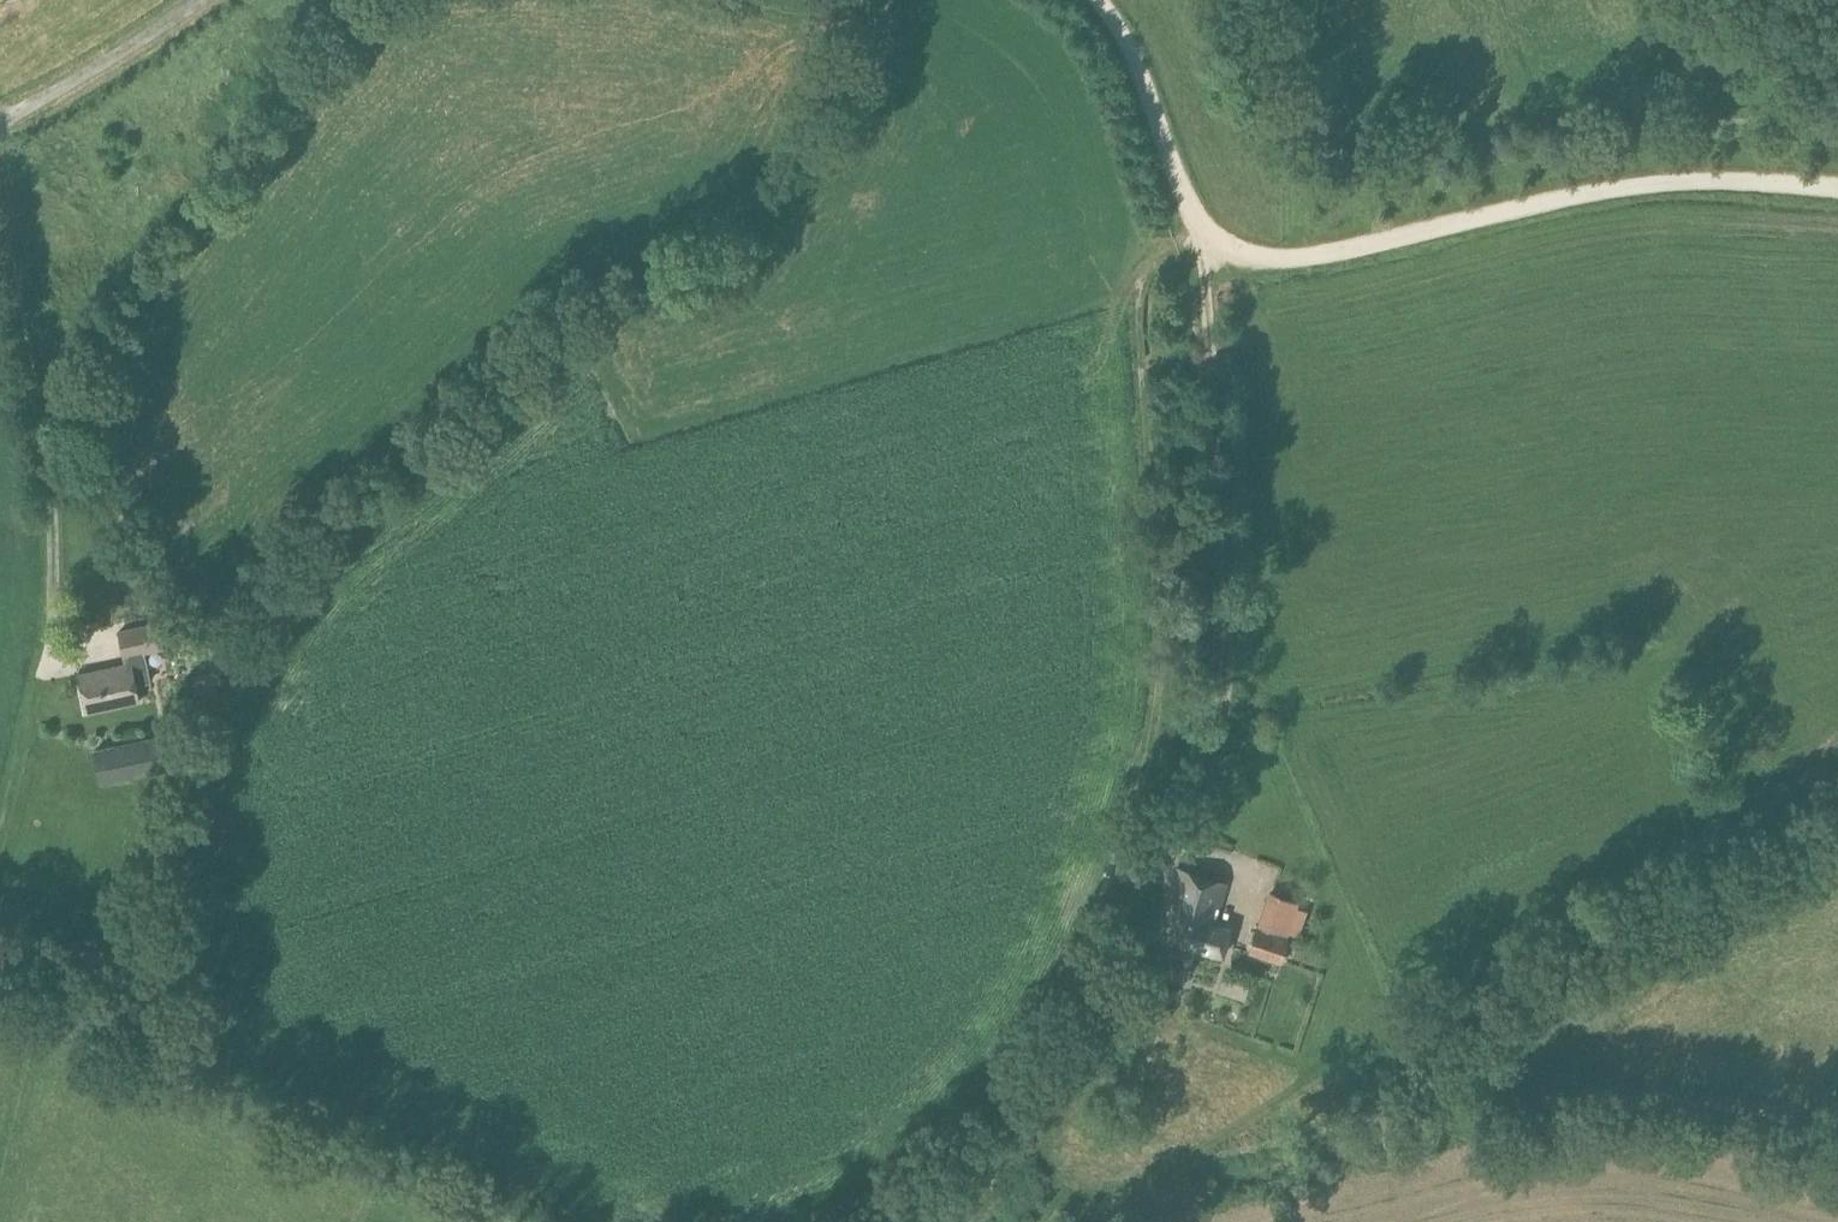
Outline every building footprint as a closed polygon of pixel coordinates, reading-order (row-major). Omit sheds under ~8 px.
[(86,711),(140,699),(136,681),(150,678),(144,652),(166,647),(160,622),(121,631),(126,656),(130,655),(131,662),(78,673),(86,711)] [(103,782),(173,767),(166,735),(96,750),(103,782)] [(1223,956),(1231,929),(1214,924),(1224,879),(1177,868),(1158,935),(1223,956)] [(1286,936),(1287,934),(1298,938),(1307,911),(1296,907),(1298,902),(1271,893),(1259,927),(1286,936)] [(1298,948),(1260,938),(1255,956),(1293,968),(1298,948)]
